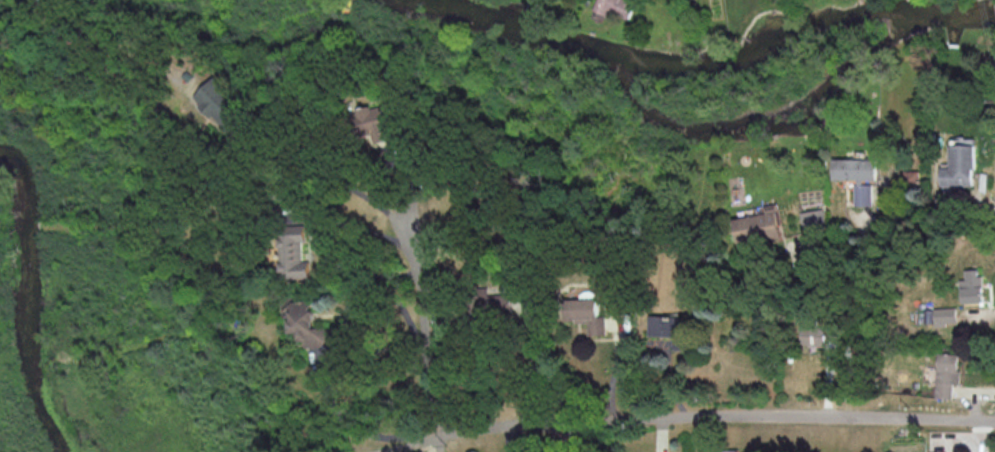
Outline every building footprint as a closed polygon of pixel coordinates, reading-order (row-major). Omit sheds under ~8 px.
[(593,8),(628,21),(636,0),(596,0),(593,8)] [(194,98),(233,136),(249,119),(210,81),(194,98)] [(357,110),(363,136),(372,134),(375,145),(395,140),(387,103),(357,110)] [(941,185),(974,185),(973,144),(950,145),(951,166),(941,167),(941,185)] [(855,205),(873,205),(873,181),(876,181),(877,159),(833,158),(833,179),(855,179),(855,205)] [(904,171),(904,187),(919,187),(919,170),(904,171)] [(734,217),(737,243),(782,237),(778,203),(765,205),(766,213),(734,217)] [(803,230),(826,227),(823,208),(801,211),(803,230)] [(311,278),(311,260),(303,260),(303,242),(307,242),(307,225),(281,225),(282,278),(311,278)] [(965,279),(961,279),(962,302),(982,301),(981,268),(965,269),(965,279)] [(488,295),(488,287),(480,287),(481,315),(511,314),(510,294),(488,295)] [(606,316),(599,316),(598,298),(565,299),(566,322),(588,321),(588,335),(606,334),(606,316)] [(313,301),(291,301),(291,332),(298,332),(298,341),(305,340),(305,347),(331,347),(331,326),(314,327),(313,301)] [(957,324),(956,307),(934,308),(935,325),(957,324)] [(648,335),(673,337),(673,349),(681,349),(683,317),(649,315),(648,335)] [(800,343),(821,344),(822,321),(801,320),(800,343)] [(952,398),(953,383),(959,383),(960,353),(938,353),(936,397),(952,398)]
